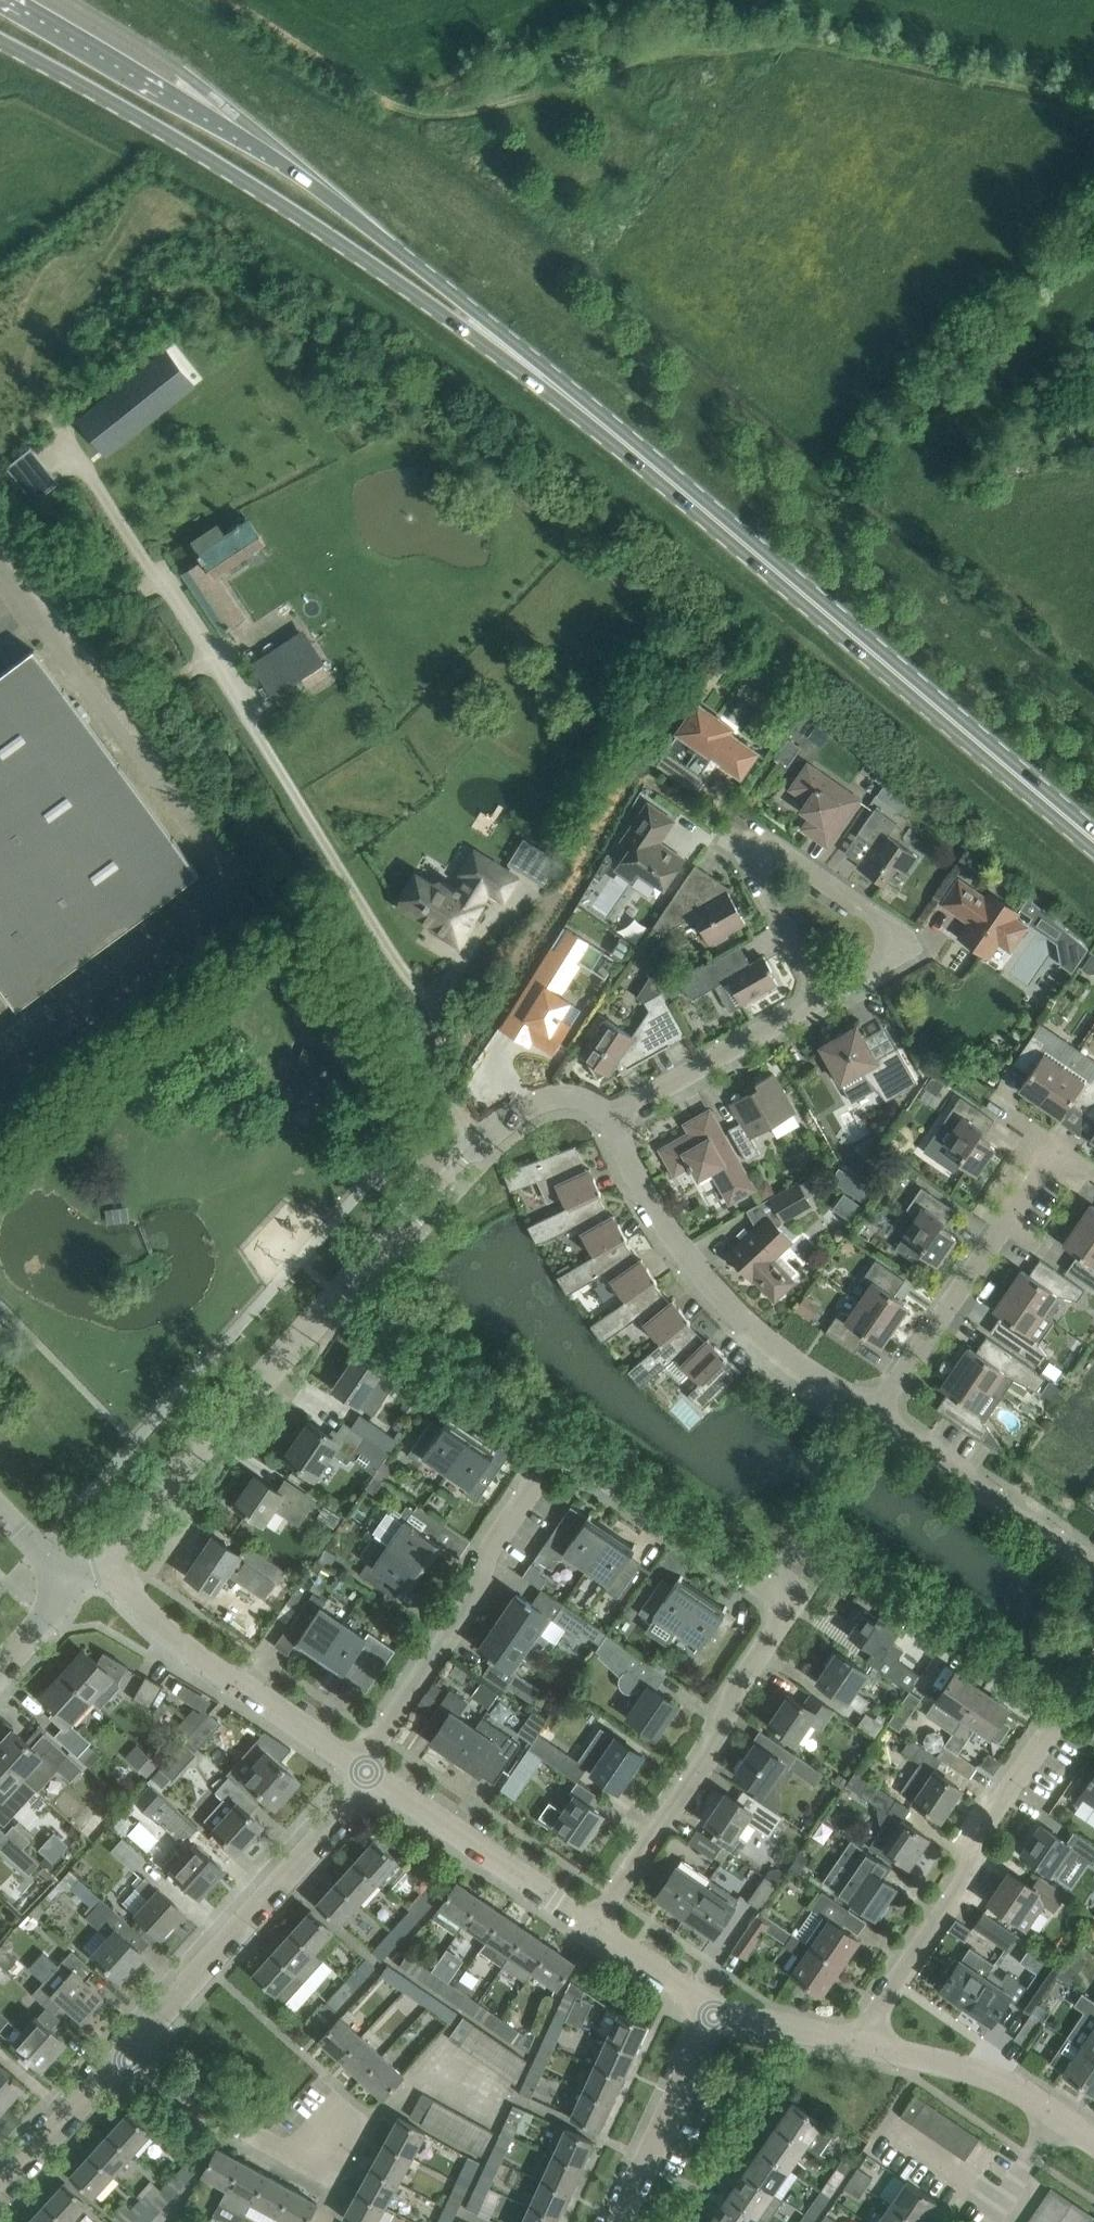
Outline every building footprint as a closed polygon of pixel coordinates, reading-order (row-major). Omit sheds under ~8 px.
[(177,346),(84,421),(98,439),(99,438),(105,446),(111,442),(115,446),(139,427),(132,419),(145,408),(151,415),(187,387),(181,380),(195,368),(177,346)] [(30,450),(9,467),(18,479),(40,462),(30,450)] [(202,560),(184,573),(223,632),(241,620),(218,585),(213,577),(264,543),(251,524),(248,518),(224,534),(218,525),(193,542),(200,552),(198,554),(202,560)] [(304,631),(255,663),(277,699),(328,667),(304,631)] [(34,649),(0,674),(0,1022),(18,1008),(17,1007),(199,873),(34,649)] [(712,757),(741,776),(757,752),(729,732),(733,727),(697,702),(676,732),(677,733),(665,751),(657,764),(696,792),(697,793),(708,777),(707,776),(706,777),(701,773),(712,757)] [(830,735),(816,725),(808,736),(822,746),(830,735)] [(802,747),(789,737),(775,756),(788,766),(802,747)] [(802,828),(816,838),(831,816),(843,824),(859,799),(808,763),(790,788),(807,800),(801,810),(810,816),(802,828)] [(883,783),(873,798),(889,809),(900,795),(883,783)] [(663,888),(684,858),(659,842),(674,820),(648,802),(621,840),(631,847),(616,869),(631,880),(638,870),(663,888)] [(857,866),(883,884),(896,865),(906,872),(917,855),(888,835),(897,823),(875,808),(857,833),(872,844),(857,866)] [(496,864),(476,851),(468,864),(489,876),(496,864)] [(607,852),(594,875),(600,879),(615,857),(607,852)] [(728,891),(726,892),(717,886),(720,881),(696,864),(653,926),(663,933),(690,918),(689,916),(693,914),(709,943),(714,940),(716,944),(729,937),(727,933),(745,922),(728,891)] [(479,903),(488,889),(475,881),(466,896),(460,893),(463,889),(457,885),(455,888),(442,880),(438,887),(417,874),(398,904),(438,929),(440,926),(462,940),(472,924),(470,923),(481,905),(479,903)] [(958,879),(942,903),(969,922),(959,936),(984,954),(994,939),(1010,951),(1027,926),(1015,918),(1018,913),(989,892),(985,897),(958,879)] [(1072,972),(1088,948),(1028,897),(1021,907),(1034,916),(1029,923),(1057,942),(1061,965),(1072,972)] [(633,923),(625,936),(640,946),(648,932),(633,923)] [(553,992),(573,960),(560,952),(573,932),(568,929),(555,949),(553,947),(510,1016),(522,1023),(518,1030),(554,1052),(570,1026),(559,1020),(561,1017),(560,1016),(569,1002),(553,992)] [(1092,954),(1082,968),(1089,973),(1093,972),(1093,956),(1092,954)] [(750,963),(747,965),(744,960),(721,972),(714,959),(680,979),(691,999),(716,985),(730,1010),(741,1004),(777,983),(770,970),(772,969),(764,955),(750,963)] [(615,1062),(617,1064),(622,1061),(629,1066),(628,1066),(629,1068),(670,1044),(650,1009),(649,1010),(632,1035),(601,1014),(600,1013),(586,1034),(587,1035),(587,1034),(593,1038),(581,1055),(589,1061),(589,1062),(587,1062),(596,1078),(606,1072),(608,1073),(615,1062)] [(856,1025),(820,1046),(841,1083),(852,1102),(876,1088),(886,1100),(917,1082),(897,1046),(875,1059),(863,1038),(856,1025)] [(1040,1103),(1077,1048),(1076,1047),(1075,1049),(1063,1041),(1053,1048),(1033,1034),(1013,1063),(1029,1074),(1019,1088),(1040,1103)] [(1077,1048),(1040,1103),(1060,1117),(1070,1102),(1085,1113),(1093,1100),(1093,1076),(1085,1070),(1088,1058),(1076,1050),(1077,1048)] [(292,1088),(314,1096),(328,1057),(307,1049),(292,1088)] [(795,1112),(773,1073),(755,1083),(758,1088),(730,1103),(741,1121),(728,1128),(746,1160),(760,1153),(751,1137),(795,1112)] [(925,1087),(937,1095),(944,1084),(932,1076),(925,1087)] [(978,1135),(991,1118),(960,1096),(946,1117),(954,1129),(944,1144),(962,1157),(958,1163),(975,1174),(994,1146),(978,1135)] [(1085,1113),(1093,1119),(1093,1100),(1085,1113)] [(702,1125),(660,1149),(674,1174),(688,1166),(689,1168),(691,1167),(698,1178),(716,1168),(734,1200),(755,1188),(721,1130),(709,1137),(702,1125)] [(528,1226),(601,1192),(590,1168),(586,1170),(575,1146),(503,1172),(510,1190),(551,1175),(566,1206),(528,1225),(528,1226)] [(911,1167),(899,1158),(890,1170),(903,1179),(911,1167)] [(798,1181),(770,1197),(776,1208),(783,1221),(811,1205),(798,1181)] [(915,1220),(896,1248),(922,1266),(928,1259),(936,1264),(955,1237),(940,1226),(952,1208),(921,1187),(907,1208),(915,1220)] [(840,1191),(830,1207),(849,1219),(859,1203),(840,1191)] [(557,1277),(627,1237),(614,1215),(610,1216),(598,1194),(601,1193),(601,1192),(528,1226),(537,1243),(576,1224),(593,1255),(571,1268),(559,1275),(557,1277)] [(1091,1204),(1077,1224),(1093,1236),(1093,1206),(1091,1204)] [(770,1261),(792,1241),(768,1215),(727,1254),(751,1279),(753,1277),(773,1299),(777,1295),(780,1297),(786,1291),(784,1289),(791,1282),(770,1261)] [(1077,1224),(1063,1245),(1077,1254),(1066,1270),(1093,1290),(1093,1236),(1077,1224)] [(591,1326),(657,1280),(641,1259),(638,1261),(624,1240),(627,1238),(627,1237),(557,1277),(567,1294),(604,1271),(625,1300),(590,1325),(591,1326)] [(859,1302),(894,1326),(908,1305),(894,1295),(905,1280),(876,1259),(861,1280),(868,1289),(859,1302)] [(1008,1290),(1042,1314),(1056,1295),(1077,1300),(1084,1289),(1040,1259),(1029,1274),(1022,1270),(1008,1290)] [(568,1262),(556,1270),(559,1275),(571,1268),(568,1262)] [(628,1372),(690,1320),(673,1300),(670,1302),(654,1283),(657,1281),(657,1280),(591,1326),(602,1342),(637,1316),(660,1343),(628,1371),(628,1372)] [(1029,1334),(1042,1314),(1008,1290),(994,1311),(1001,1315),(990,1331),(1039,1365),(1047,1355),(1029,1334)] [(822,1306),(807,1295),(796,1310),(811,1321),(822,1306)] [(880,1346),(894,1326),(859,1302),(851,1314),(840,1311),(825,1332),(855,1352),(866,1336),(880,1346)] [(628,1372),(641,1386),(674,1357),(699,1383),(688,1394),(702,1408),(740,1371),(708,1338),(705,1341),(688,1323),(690,1321),(690,1320),(628,1372)] [(1002,1373),(1036,1391),(1045,1378),(1035,1371),(1036,1370),(987,1336),(976,1352),(969,1347),(955,1367),(989,1391),(1002,1373)] [(380,1373),(355,1356),(333,1388),(373,1415),(382,1403),(382,1402),(394,1384),(395,1384),(380,1373)] [(948,1392),(937,1409),(940,1411),(992,1446),(996,1449),(1000,1443),(984,1421),(976,1411),(989,1391),(955,1367),(941,1388),(948,1392)] [(1060,1388),(1049,1381),(1041,1393),(1053,1399),(1060,1388)] [(351,1427),(388,1453),(397,1441),(360,1414),(351,1427)] [(447,1473),(470,1440),(448,1425),(453,1418),(451,1416),(442,1428),(431,1420),(408,1455),(421,1464),(425,1458),(447,1473)] [(388,1453),(351,1427),(344,1422),(333,1437),(310,1421),(285,1458),(313,1477),(331,1450),(348,1462),(358,1447),(382,1464),(385,1459),(388,1453)] [(470,1440),(447,1473),(467,1487),(464,1493),(477,1502),(500,1468),(489,1460),(497,1448),(495,1446),(490,1454),(470,1440)] [(382,1464),(375,1474),(384,1481),(391,1471),(390,1464),(385,1459),(382,1464)] [(375,1494),(384,1481),(375,1474),(366,1488),(375,1494)] [(286,1480),(278,1491),(255,1476),(235,1505),(246,1512),(245,1513),(250,1515),(263,1523),(274,1506),(299,1523),(315,1499),(286,1480)] [(433,1540),(441,1529),(408,1506),(403,1513),(395,1507),(376,1535),(389,1544),(422,1567),(436,1545),(444,1550),(445,1548),(433,1540)] [(587,1569),(610,1536),(588,1521),(593,1514),(591,1512),(587,1517),(571,1506),(535,1558),(552,1569),(559,1558),(561,1560),(565,1554),(567,1555),(587,1569)] [(610,1536),(587,1569),(607,1583),(604,1589),(617,1598),(640,1564),(629,1556),(637,1544),(635,1543),(630,1550),(610,1536)] [(265,1598),(276,1582),(278,1583),(286,1571),(249,1546),(242,1557),(214,1537),(187,1575),(213,1593),(228,1572),(250,1587),(265,1598)] [(408,1587),(422,1567),(389,1544),(374,1565),(368,1561),(360,1573),(394,1597),(401,1586),(413,1594),(415,1592),(408,1587)] [(531,1563),(524,1574),(542,1586),(547,1579),(538,1573),(541,1570),(531,1563)] [(677,1631),(700,1598),(679,1583),(684,1576),(681,1574),(673,1586),(662,1579),(638,1613),(652,1622),(655,1616),(677,1631)] [(320,1655),(343,1622),(322,1608),(326,1602),(313,1593),(290,1627),(301,1635),(293,1647),(295,1648),(300,1641),(320,1655)] [(516,1594),(498,1620),(541,1650),(548,1638),(552,1641),(562,1626),(578,1637),(582,1631),(588,1622),(563,1604),(553,1618),(547,1615),(531,1604),(532,1603),(530,1602),(526,1600),(526,1601),(516,1594)] [(700,1598),(677,1631),(698,1646),(694,1651),(707,1660),(731,1626),(720,1618),(728,1606),(726,1604),(721,1612),(700,1598)] [(910,1690),(921,1675),(897,1659),(903,1650),(892,1642),(898,1634),(902,1637),(912,1622),(890,1606),(878,1618),(866,1610),(864,1612),(859,1611),(853,1620),(856,1624),(848,1635),(882,1658),(882,1657),(891,1663),(893,1664),(887,1674),(910,1690)] [(532,1662),(541,1650),(498,1620),(479,1648),(489,1654),(488,1656),(493,1659),(494,1658),(511,1670),(521,1655),(532,1662)] [(343,1622),(320,1655),(342,1670),(337,1677),(339,1679),(347,1667),(358,1674),(365,1665),(379,1674),(395,1649),(369,1631),(365,1637),(343,1622)] [(641,1657),(617,1640),(608,1634),(596,1651),(621,1675),(619,1678),(619,1681),(619,1683),(621,1688),(623,1689),(625,1691),(627,1692),(629,1692),(634,1692),(641,1697),(628,1716),(656,1735),(676,1705),(655,1690),(666,1674),(641,1657)] [(110,1676),(118,1681),(127,1665),(104,1652),(100,1660),(98,1662),(85,1651),(64,1674),(90,1698),(110,1676)] [(867,1672),(849,1660),(850,1659),(845,1655),(845,1656),(837,1651),(836,1653),(833,1651),(824,1665),(827,1667),(816,1682),(846,1702),(847,1702),(861,1712),(869,1700),(855,1690),(867,1672)] [(963,1718),(982,1690),(955,1671),(926,1714),(952,1732),(963,1718)] [(540,1690),(528,1681),(516,1673),(507,1685),(532,1702),(540,1690)] [(72,1719),(90,1698),(64,1674),(43,1697),(49,1702),(48,1703),(52,1707),(53,1706),(56,1708),(49,1716),(62,1727),(55,1735),(90,1768),(101,1755),(89,1745),(92,1742),(73,1725),(76,1723),(72,1719)] [(146,1675),(133,1698),(150,1708),(163,1685),(146,1675)] [(489,1705),(496,1689),(479,1681),(471,1697),(489,1705)] [(190,1687),(184,1699),(197,1706),(203,1695),(190,1687)] [(455,1758),(475,1728),(454,1713),(464,1698),(450,1689),(430,1720),(440,1727),(430,1741),(455,1758)] [(921,1697),(910,1690),(888,1722),(899,1730),(921,1697)] [(952,1732),(937,1755),(936,1756),(937,1756),(969,1778),(976,1766),(957,1753),(975,1726),(989,1736),(1008,1708),(982,1690),(963,1718),(952,1732)] [(426,1693),(419,1703),(429,1710),(436,1700),(426,1693)] [(821,1728),(834,1710),(811,1693),(803,1704),(789,1694),(769,1724),(797,1743),(812,1721),(821,1728)] [(177,1730),(187,1738),(210,1712),(202,1708),(198,1713),(194,1710),(177,1730)] [(210,1712),(187,1738),(198,1747),(199,1748),(222,1723),(212,1713),(210,1712)] [(886,1725),(867,1712),(858,1725),(877,1738),(886,1725)] [(475,1728),(455,1758),(480,1775),(481,1773),(489,1761),(503,1770),(521,1743),(504,1732),(483,1717),(477,1725),(475,1728)] [(588,1745),(577,1761),(588,1769),(592,1771),(591,1772),(618,1791),(642,1755),(615,1736),(614,1738),(600,1728),(588,1745)] [(44,1732),(31,1746),(14,1731),(15,1730),(14,1729),(0,1744),(0,1756),(22,1777),(34,1763),(48,1776),(68,1754),(44,1732)] [(236,1768),(229,1776),(257,1802),(263,1795),(277,1807),(278,1806),(276,1804),(289,1789),(291,1791),(300,1781),(279,1761),(291,1747),(265,1729),(244,1753),(256,1763),(245,1776),(236,1768)] [(529,1748),(559,1768),(570,1753),(539,1733),(529,1748)] [(936,1756),(937,1755),(911,1738),(902,1750),(920,1763),(901,1791),(940,1819),(961,1789),(930,1767),(937,1756),(936,1756)] [(184,1741),(160,1767),(171,1778),(173,1779),(197,1753),(195,1751),(184,1741)] [(783,1761),(815,1783),(822,1773),(777,1742),(770,1753),(756,1743),(735,1773),(762,1792),(783,1761)] [(160,1765),(137,1743),(124,1757),(148,1778),(160,1765)] [(994,1774),(1002,1762),(988,1752),(979,1765),(994,1774)] [(4,1824),(36,1789),(22,1777),(0,1756),(0,1821),(4,1824)] [(516,1799),(536,1770),(521,1760),(501,1789),(516,1799)] [(171,1778),(160,1767),(151,1777),(162,1788),(171,1778)] [(895,1799),(855,1772),(847,1782),(861,1792),(859,1794),(886,1813),(895,1799)] [(259,1803),(257,1802),(229,1776),(228,1775),(214,1791),(232,1807),(213,1828),(237,1851),(262,1824),(249,1812),(257,1803),(258,1804),(259,1803)] [(1082,1794),(1093,1803),(1093,1776),(1092,1778),(1090,1777),(1087,1781),(1089,1783),(1082,1794)] [(165,1864),(197,1893),(198,1894),(223,1867),(198,1844),(196,1846),(191,1841),(202,1830),(152,1785),(140,1798),(187,1840),(165,1864)] [(756,1814),(726,1794),(717,1807),(714,1804),(703,1820),(718,1830),(711,1839),(722,1846),(737,1856),(748,1840),(737,1833),(746,1820),(769,1836),(783,1817),(763,1803),(756,1814)] [(602,1813),(575,1795),(564,1812),(550,1802),(540,1816),(581,1844),(602,1813)] [(928,1837),(902,1820),(902,1821),(891,1814),(869,1847),(890,1861),(894,1856),(908,1866),(928,1837)] [(90,1818),(81,1829),(92,1839),(101,1828),(90,1818)] [(7,1831),(11,1836),(24,1848),(32,1839),(14,1823),(7,1831)] [(7,1831),(0,1826),(0,1846),(2,1847),(11,1836),(7,1831)] [(1093,1865),(1093,1863),(1093,1845),(1074,1831),(1066,1843),(1041,1826),(1022,1854),(1056,1877),(1073,1852),(1089,1862),(1093,1865)] [(722,1846),(711,1839),(697,1829),(688,1841),(713,1858),(722,1846)] [(123,1837),(111,1850),(134,1871),(146,1858),(123,1837)] [(388,1891),(408,1869),(375,1839),(355,1860),(377,1881),(388,1891)] [(888,1905),(884,1902),(894,1886),(880,1877),(888,1865),(853,1841),(852,1840),(839,1859),(852,1868),(836,1890),(849,1899),(864,1909),(874,1916),(876,1913),(880,1916),(888,1905)] [(798,1874),(809,1857),(801,1852),(789,1868),(798,1874)] [(685,1916),(711,1879),(682,1859),(656,1896),(671,1906),(670,1911),(679,1917),(683,1914),(685,1916)] [(358,1901),(377,1881),(355,1860),(336,1882),(358,1901)] [(71,1888),(80,1878),(70,1869),(59,1882),(65,1888),(68,1890),(71,1887),(71,1888)] [(1010,1872),(995,1893),(989,1902),(1015,1921),(1013,1923),(1026,1932),(1045,1904),(1053,1910),(1063,1895),(1038,1878),(1038,1879),(1039,1880),(1033,1888),(1010,1872)] [(766,1875),(748,1900),(761,1909),(778,1884),(766,1875)] [(123,1901),(136,1913),(161,1935),(183,1910),(159,1888),(159,1889),(146,1876),(123,1901)] [(99,1929),(109,1938),(101,1946),(91,1937),(83,1946),(93,1954),(121,1979),(144,1954),(126,1937),(135,1928),(112,1907),(80,1878),(71,1888),(104,1917),(96,1925),(98,1927),(99,1929)] [(711,1879),(685,1916),(714,1935),(738,1898),(711,1879)] [(463,1923),(480,1898),(457,1881),(439,1907),(432,1917),(456,1933),(463,1923)] [(339,1923),(358,1901),(336,1882),(317,1903),(339,1923)] [(425,1893),(410,1910),(419,1919),(439,1897),(438,1897),(441,1893),(442,1891),(441,1890),(440,1890),(439,1889),(435,1887),(432,1884),(428,1889),(428,1890),(425,1893)] [(838,1925),(849,1909),(822,1891),(811,1908),(824,1917),(816,1928),(820,1931),(811,1945),(840,1966),(859,1939),(838,1925)] [(487,1939),(504,1914),(480,1898),(463,1923),(487,1939)] [(30,1912),(37,1918),(47,1908),(40,1901),(30,1912)] [(315,1951),(334,1930),(311,1909),(292,1930),(315,1951)] [(400,1939),(419,1919),(410,1910),(391,1931),(400,1939)] [(811,1945),(793,1933),(761,1911),(757,1916),(756,1915),(733,1948),(746,1957),(765,1929),(786,1943),(784,1946),(798,1955),(787,1970),(822,1993),(840,1966),(811,1945)] [(30,1912),(22,1920),(29,1927),(33,1922),(37,1918),(30,1912)] [(983,1912),(973,1926),(1005,1948),(1015,1933),(983,1912)] [(503,1965),(527,1930),(504,1914),(487,1939),(489,1940),(482,1950),(503,1965)] [(426,1924),(409,1942),(414,1946),(431,1930),(426,1924)] [(1084,1939),(1091,1943),(1093,1939),(1093,1930),(1092,1928),(1084,1939)] [(324,1959),(315,1951),(292,1930),(273,1952),(305,1980),(324,1959)] [(533,1971),(550,1945),(527,1930),(503,1965),(526,1982),(534,1971),(533,1971)] [(381,1961),(400,1939),(391,1931),(372,1952),(381,1961)] [(557,1987),(574,1962),(550,1945),(533,1971),(534,1971),(557,1987)] [(0,1950),(0,1962),(7,1969),(17,1959),(3,1946),(0,1950)] [(950,1975),(941,1988),(967,2005),(984,1979),(984,1978),(989,1970),(993,1963),(969,1947),(959,1961),(955,1958),(945,1971),(950,1975)] [(32,1993),(43,2002),(44,2003),(52,1994),(82,2022),(105,1997),(86,1980),(94,1970),(72,1950),(40,1984),(32,1993)] [(1057,1975),(1063,1966),(1039,1950),(1028,1965),(1037,1971),(1027,1987),(1006,1972),(996,1987),(984,1979),(967,2005),(991,2022),(1008,1998),(1031,2014),(1032,2011),(1057,1975)] [(286,2002),(305,1980),(273,1952),(253,1973),(276,1994),(277,1993),(286,2002)] [(424,1981),(431,1970),(407,1954),(400,1964),(424,1981)] [(346,1980),(356,1989),(375,1967),(366,1958),(346,1980)] [(454,1986),(447,1982),(455,1970),(441,1960),(432,1971),(431,1970),(424,1981),(447,1997),(454,1986)] [(404,1990),(411,1980),(388,1964),(380,1974),(404,1990)] [(33,2013),(43,2002),(32,1993),(7,1970),(0,1977),(0,1984),(33,2013)] [(477,2002),(471,1998),(476,1989),(460,1978),(454,1986),(447,1997),(470,2012),(477,2002)] [(346,1980),(327,2001),(337,2009),(356,1989),(346,1980)] [(427,2006),(434,1996),(411,1980),(404,1990),(427,2006)] [(567,1989),(558,2008),(569,2013),(577,1996),(581,1998),(585,1990),(584,1989),(571,1981),(571,1980),(567,1989)] [(427,2006),(451,2022),(458,2012),(434,1996),(427,2006)] [(317,2031),(337,2009),(327,2001),(308,2022),(317,2031)] [(493,2028),(500,2018),(477,2002),(470,2012),(493,2028)] [(38,2016),(23,2032),(9,2018),(0,2010),(0,2031),(41,2068),(65,2040),(38,2016)] [(1025,2046),(1037,2028),(1043,2019),(1032,2011),(1031,2014),(1014,2038),(1025,2046)] [(607,2038),(634,2051),(646,2025),(619,2012),(607,2038)] [(555,2015),(546,2033),(558,2039),(566,2020),(555,2015)] [(341,2058),(361,2035),(340,2016),(319,2039),(341,2058)] [(458,2044),(473,2023),(463,2016),(448,2037),(458,2044)] [(493,2028),(517,2045),(524,2034),(500,2018),(493,2028)] [(470,2052),(485,2030),(473,2023),(458,2044),(470,2052)] [(1081,2044),(1093,2053),(1093,2026),(1081,2044)] [(481,2060),(496,2038),(485,2030),(470,2052),(481,2060)] [(362,2077),(383,2055),(361,2035),(341,2058),(362,2077)] [(493,2067),(507,2046),(496,2038),(481,2060),(493,2067)] [(622,2077),(634,2051),(607,2038),(594,2064),(622,2077)] [(543,2040),(534,2059),(546,2064),(554,2046),(543,2040)] [(1081,2044),(1071,2059),(1061,2051),(1052,2064),(1093,2093),(1093,2053),(1081,2044)] [(504,2075),(519,2054),(507,2046),(493,2067),(504,2075)] [(516,2083),(527,2059),(519,2054),(504,2075),(516,2083)] [(383,2097),(404,2074),(383,2055),(362,2077),(383,2097)] [(5,2108),(24,2086),(0,2064),(0,2103),(5,2108)] [(610,2103),(622,2077),(594,2064),(582,2090),(610,2103)] [(522,2085),(533,2091),(542,2071),(531,2066),(522,2085)] [(598,2129),(610,2103),(582,2090),(570,2116),(598,2129)] [(422,2122),(433,2099),(422,2093),(410,2116),(422,2122)] [(911,2123),(925,2101),(915,2094),(900,2115),(911,2123)] [(434,2129),(445,2105),(433,2099),(422,2122),(434,2129)] [(921,2130),(935,2108),(925,2101),(911,2123),(921,2130)] [(804,2146),(804,2145),(819,2155),(835,2131),(792,2102),(775,2126),(804,2146)] [(513,2104),(504,2123),(516,2129),(525,2110),(525,2109),(513,2104)] [(445,2135),(457,2112),(445,2105),(434,2129),(445,2135)] [(932,2137),(947,2116),(935,2108),(921,2130),(932,2137)] [(132,2153),(151,2132),(128,2111),(109,2132),(132,2153)] [(457,2141),(469,2118),(457,2112),(445,2135),(457,2141)] [(943,2145),(958,2123),(947,2116),(932,2137),(943,2145)] [(412,2157),(425,2132),(425,2131),(399,2117),(385,2142),(412,2157)] [(469,2148),(481,2125),(469,2118),(457,2141),(469,2148)] [(954,2152),(968,2130),(958,2123),(943,2145),(954,2152)] [(481,2125),(469,2148),(481,2154),(493,2131),(481,2125)] [(787,2169),(804,2146),(775,2126),(759,2150),(787,2169)] [(581,2167),(593,2141),(565,2128),(553,2154),(581,2167)] [(501,2130),(492,2149),(504,2154),(513,2136),(501,2130)] [(965,2159),(979,2138),(968,2130),(954,2152),(965,2159)] [(113,2174),(132,2153),(109,2132),(90,2153),(113,2174)] [(398,2182),(412,2157),(385,2142),(371,2167),(398,2182)] [(227,2188),(242,2161),(217,2147),(202,2174),(227,2188)] [(771,2192),(787,2169),(759,2150),(743,2173),(771,2192)] [(94,2195),(113,2174),(90,2153),(71,2175),(94,2195)] [(569,2193),(581,2167),(553,2154),(541,2180),(569,2193)] [(846,2175),(855,2160),(846,2154),(836,2168),(846,2175)] [(447,2165),(442,2174),(457,2181),(468,2187),(480,2161),(468,2156),(465,2164),(461,2172),(453,2168),(447,2165)] [(486,2164),(481,2174),(492,2180),(501,2162),(489,2156),(486,2163),(486,2164)] [(244,2216),(252,2202),(267,2175),(242,2161),(227,2188),(219,2202),(244,2216)] [(176,2193),(195,2171),(186,2163),(166,2184),(176,2193)] [(384,2207),(398,2182),(371,2167),(357,2192),(384,2207)] [(851,2177),(866,2187),(873,2177),(858,2167),(851,2177)] [(829,2198),(846,2175),(836,2168),(820,2191),(829,2198)] [(756,2215),(757,2214),(771,2192),(743,2173),(728,2196),(756,2215)] [(277,2215),(292,2189),(267,2175),(252,2202),(277,2215)] [(859,2197),(866,2187),(851,2177),(844,2187),(859,2197)] [(166,2184),(162,2190),(151,2180),(136,2195),(140,2199),(157,2214),(176,2193),(166,2184)] [(557,2219),(569,2193),(541,2180),(529,2206),(557,2219)] [(936,2201),(906,2180),(890,2203),(917,2221),(922,2221),(936,2201)] [(88,2202),(65,2181),(46,2202),(68,2221),(69,2221),(88,2202)] [(456,2212),(468,2187),(457,2181),(445,2207),(456,2212)] [(477,2182),(469,2200),(481,2205),(489,2187),(477,2182)] [(1065,2215),(1073,2202),(1051,2187),(1043,2199),(1065,2215)] [(317,2202),(292,2189),(277,2215),(289,2221),(306,2221),(317,2202)] [(384,2207),(357,2192),(344,2217),(353,2221),(376,2221),(384,2207)] [(757,2214),(756,2215),(728,2196),(712,2219),(716,2221),(768,2221),(757,2214)] [(157,2214),(140,2199),(130,2209),(124,2204),(115,2214),(123,2221),(149,2221),(157,2214)] [(1065,2215),(1043,2199),(1035,2210),(1053,2221),(1060,2221),(1065,2215)] [(804,2215),(813,2221),(823,2207),(813,2201),(804,2215)] [(46,2202),(28,2221),(68,2221),(46,2202)] [(1093,2217),(1093,2216),(1073,2202),(1065,2215),(1075,2221),(1090,2221),(1093,2217)] [(890,2203),(877,2221),(917,2221),(890,2203)] [(557,2219),(529,2206),(522,2221),(556,2221),(557,2219)] [(456,2212),(445,2207),(438,2221),(452,2221),(456,2212)] [(1035,2210),(1028,2221),(1030,2221),(1053,2221),(1035,2210)] [(827,2213),(820,2221),(839,2221),(827,2213)]
